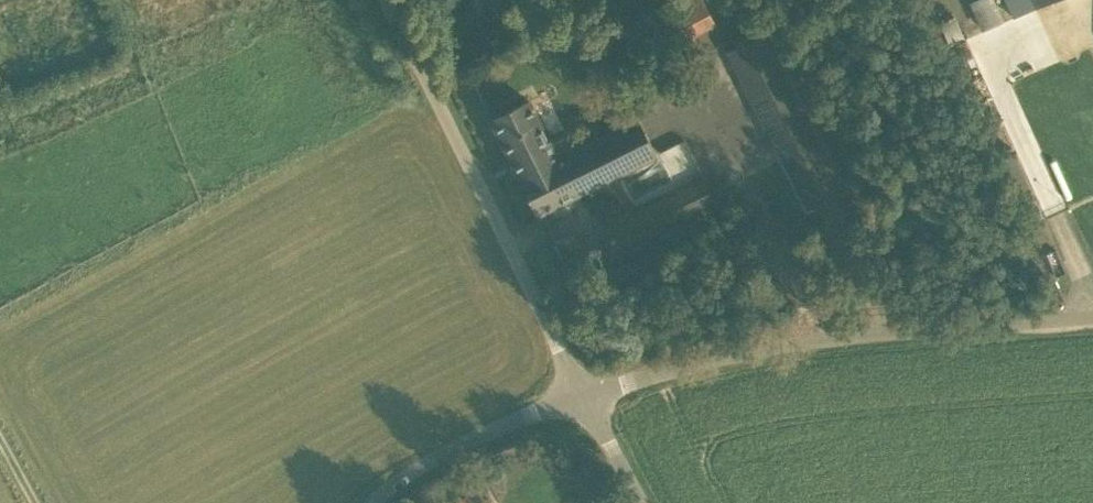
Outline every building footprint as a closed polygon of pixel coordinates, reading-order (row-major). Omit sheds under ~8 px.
[(718,24),(705,0),(668,0),(642,13),(662,52),(718,24)] [(1033,9),(1052,0),(1029,0),(1033,9)] [(764,31),(727,50),(806,208),(843,189),(764,31)] [(552,139),(532,98),(492,118),(538,213),(657,158),(638,119),(580,146),(568,131),(552,139)] [(710,191),(705,193),(695,175),(602,222),(616,248),(714,200),(710,191)] [(468,494),(454,501),(455,502),(473,502),(468,494)]
